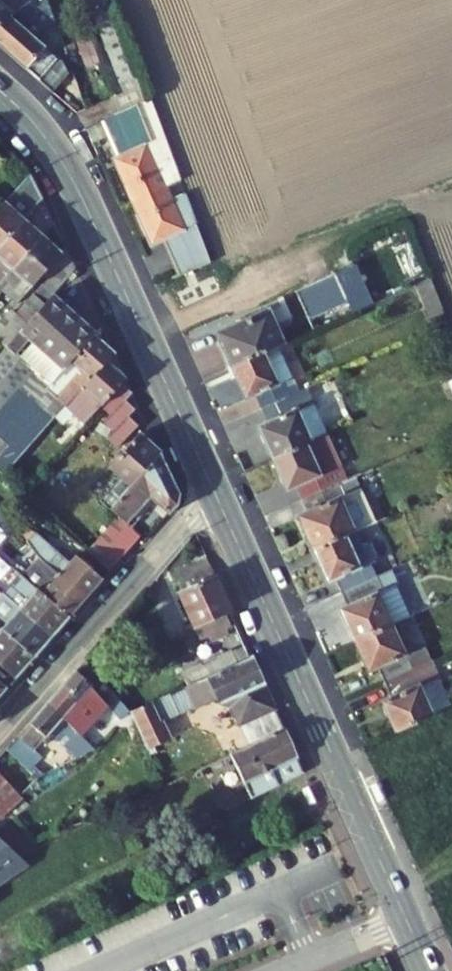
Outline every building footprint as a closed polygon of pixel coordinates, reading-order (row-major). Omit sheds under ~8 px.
[(30,3),(0,24),(0,47),(26,70),(45,49),(38,42),(55,24),(46,0),(34,0),(30,3)] [(30,3),(29,0),(0,0),(0,24),(30,3)] [(124,108),(146,100),(113,11),(90,19),(124,108)] [(118,147),(136,189),(159,179),(141,137),(118,147)] [(0,208),(0,246),(24,219),(42,198),(31,174),(6,201),(0,208)] [(158,239),(181,229),(159,179),(136,189),(158,239)] [(43,236),(24,219),(0,246),(0,285),(43,236)] [(17,305),(43,274),(62,253),(43,236),(0,285),(0,294),(2,292),(17,305)] [(168,274),(206,259),(201,246),(163,259),(168,274)] [(43,274),(47,278),(69,254),(66,248),(62,253),(43,274)] [(69,254),(47,278),(19,310),(30,319),(50,297),(68,277),(72,272),(76,267),(69,254)] [(72,272),(68,277),(72,280),(76,275),(72,272)] [(333,274),(294,290),(307,316),(344,299),(333,274)] [(3,475),(53,419),(69,402),(64,398),(61,402),(46,389),(70,362),(94,336),(50,297),(30,319),(27,323),(6,347),(0,353),(0,472),(3,475)] [(267,308),(213,332),(228,366),(264,350),(283,342),(267,308)] [(27,323),(30,319),(19,310),(16,313),(27,323)] [(6,347),(27,323),(16,313),(15,312),(9,313),(0,323),(0,342),(6,347)] [(106,362),(114,354),(94,336),(70,362),(46,389),(61,402),(64,398),(69,402),(106,362)] [(251,395),(277,383),(264,350),(228,366),(243,398),(251,395)] [(101,405),(122,384),(125,379),(106,362),(69,402),(53,419),(62,428),(91,396),(101,405)] [(282,380),(277,383),(251,395),(257,409),(288,394),(282,380)] [(110,416),(125,400),(132,393),(122,384),(101,405),(101,407),(110,416)] [(263,422),(295,408),(288,394),(257,409),(263,422)] [(113,431),(128,415),(134,409),(125,400),(110,416),(104,423),(113,431)] [(309,441),(295,408),(263,422),(256,427),(270,458),(305,442),(309,441)] [(107,438),(117,448),(138,426),(128,415),(113,431),(107,438)] [(160,454),(138,434),(109,468),(120,478),(100,500),(110,509),(160,454)] [(305,442),(270,458),(284,488),(290,485),(300,500),(325,489),(305,442)] [(160,454),(110,509),(126,524),(151,498),(168,513),(169,515),(178,505),(180,495),(160,454)] [(306,515),(341,498),(355,492),(362,489),(355,475),(325,489),(300,500),(306,515)] [(355,492),(341,498),(355,530),(369,524),(355,492)] [(162,519),(168,513),(151,498),(126,524),(131,528),(150,509),(162,519)] [(346,534),(355,530),(341,498),(306,515),(300,518),(314,549),(346,534)] [(130,550),(140,538),(118,518),(108,529),(130,550)] [(21,534),(28,541),(35,532),(28,526),(21,534)] [(120,560),(130,550),(108,529),(98,540),(120,560)] [(86,599),(103,580),(76,556),(70,563),(35,532),(28,541),(40,559),(86,599)] [(332,579),(360,567),(346,534),(314,549),(328,580),(332,579)] [(110,572),(120,560),(98,540),(88,552),(110,572)] [(12,567),(16,562),(0,549),(0,557),(12,567)] [(215,578),(206,557),(176,570),(185,592),(180,594),(195,627),(196,627),(201,640),(210,635),(212,641),(229,634),(226,628),(232,626),(226,614),(231,612),(216,578),(215,578)] [(86,599),(40,559),(23,577),(70,618),(86,599)] [(360,567),(332,579),(340,593),(376,577),(370,562),(360,567)] [(390,571),(376,577),(382,592),(397,585),(390,571)] [(51,638),(70,618),(23,577),(20,574),(1,594),(2,594),(51,638)] [(382,592),(376,577),(340,593),(346,607),(379,593),(382,592)] [(410,614),(397,585),(382,592),(379,593),(392,622),(410,614)] [(355,639),(392,622),(379,593),(346,607),(342,609),(355,639)] [(34,658),(51,638),(2,594),(0,596),(0,629),(34,658)] [(379,667),(407,655),(392,622),(355,639),(369,671),(379,667)] [(0,629),(0,666),(15,679),(34,658),(0,629)] [(188,686),(249,658),(246,649),(234,655),(232,651),(182,674),(188,686)] [(413,669),(407,655),(379,667),(384,681),(413,669)] [(249,658),(188,686),(195,707),(196,710),(218,700),(219,704),(231,706),(249,745),(283,728),(251,657),(249,658)] [(119,720),(124,716),(129,712),(85,661),(75,671),(47,703),(63,718),(82,737),(108,707),(119,720)] [(418,683),(431,712),(439,709),(420,665),(413,669),(384,681),(389,695),(418,683)] [(7,688),(15,679),(0,666),(0,696),(7,688)] [(421,717),(431,712),(418,683),(389,695),(382,700),(396,732),(422,720),(421,717)] [(195,707),(188,686),(151,702),(161,723),(163,722),(195,707)] [(171,739),(163,722),(161,723),(151,702),(130,712),(147,750),(171,739)] [(50,733),(75,759),(94,749),(82,737),(63,718),(47,703),(18,736),(18,737),(7,749),(29,771),(34,766),(42,757),(34,751),(50,733)] [(249,745),(231,755),(252,798),(304,773),(283,728),(249,745)] [(38,771),(34,766),(29,771),(36,778),(43,775),(41,770),(38,771)] [(0,774),(0,819),(22,799),(0,774)]
